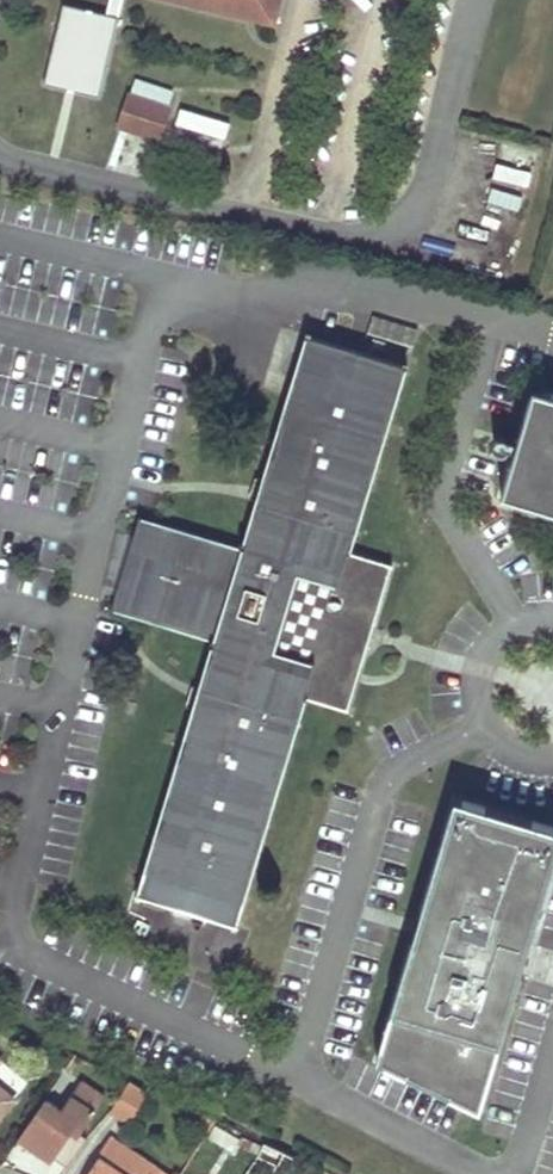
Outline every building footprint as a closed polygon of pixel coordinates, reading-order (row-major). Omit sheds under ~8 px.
[(273,25),(279,0),(170,0),(273,25)] [(119,20),(66,8),(49,85),(102,97),(119,20)] [(131,96),(169,108),(173,94),(136,82),(131,96)] [(131,96),(127,111),(122,126),(159,138),(169,108),(131,96)] [(185,98),(174,131),(203,140),(213,107),(185,98)] [(139,896),(186,910),(234,925),(304,697),(335,707),(357,635),(380,563),(347,552),(405,367),(309,338),(244,549),(140,517),(111,611),(216,643),(139,896)] [(532,388),(500,497),(552,512),(552,394),(532,388)] [(347,711),(392,566),(380,563),(357,635),(335,707),(347,711)] [(454,799),(376,1062),(484,1094),(552,861),(552,829),(454,799)] [(2,985),(0,990),(0,1016),(5,1018),(16,992),(2,985)] [(46,1099),(20,1138),(52,1160),(54,1158),(67,1166),(87,1138),(80,1132),(104,1096),(80,1080),(60,1109),(46,1099)] [(146,1098),(128,1085),(109,1114),(127,1126),(146,1098)] [(12,1102),(0,1092),(0,1117),(12,1102)] [(240,1146),(259,1155),(264,1147),(215,1125),(207,1137),(223,1147),(235,1157),(237,1152),(240,1146)] [(112,1138),(88,1173),(165,1173),(112,1138)] [(264,1147),(259,1155),(258,1157),(276,1165),(281,1156),(264,1147)]
